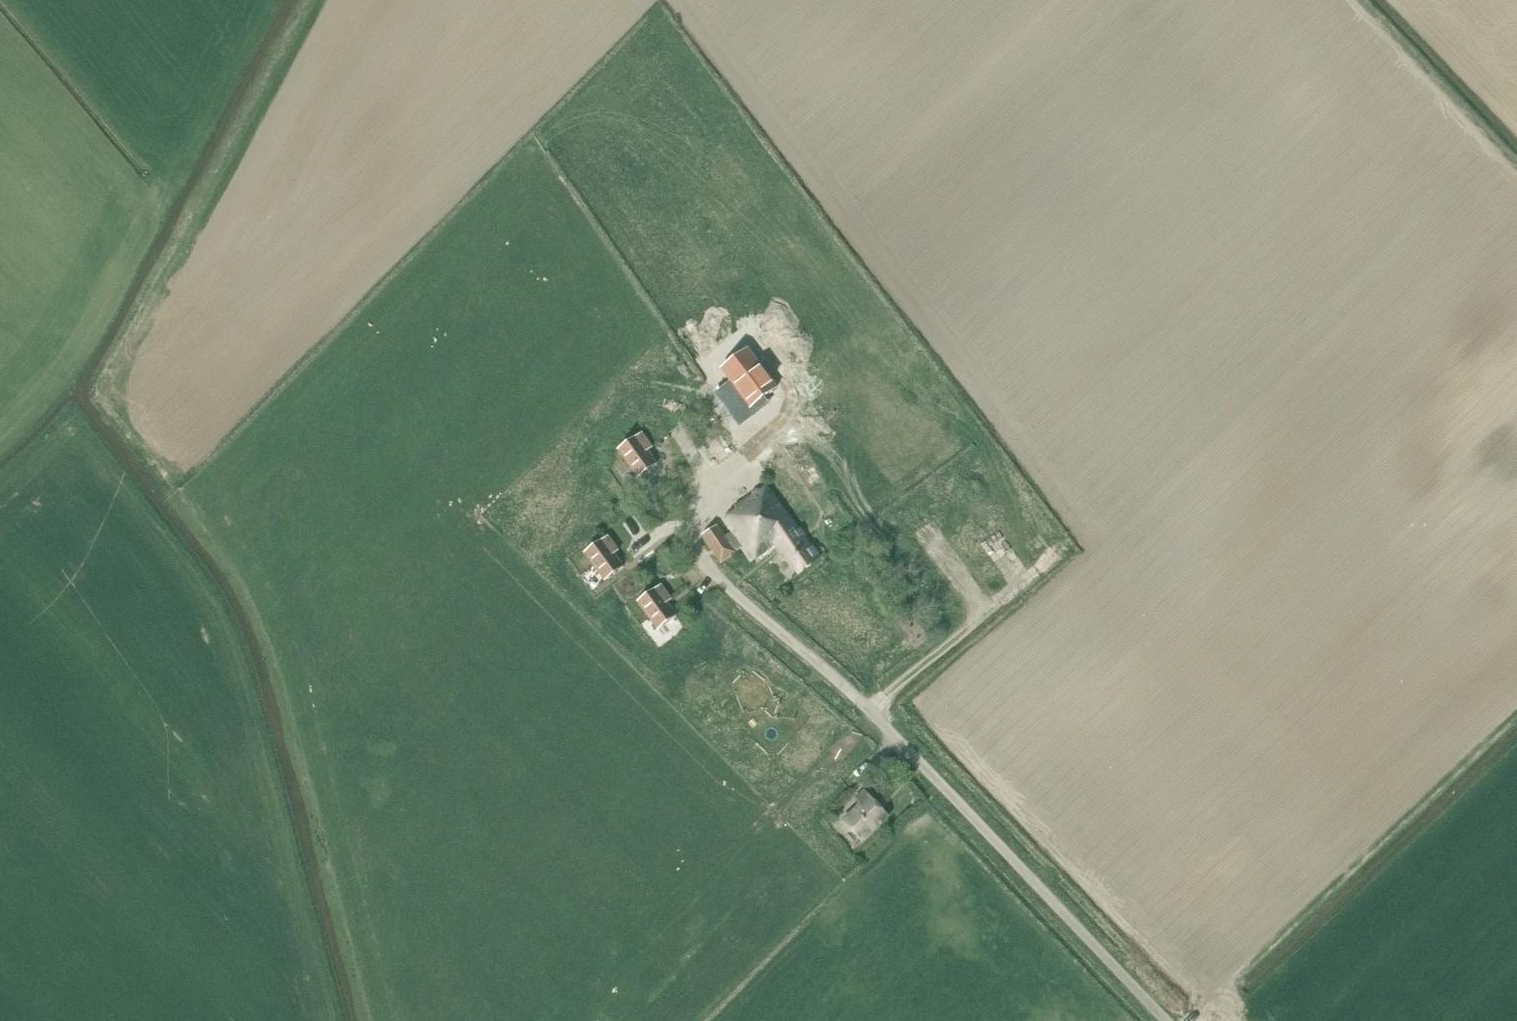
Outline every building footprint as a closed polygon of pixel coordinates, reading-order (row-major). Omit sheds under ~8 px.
[(747,381),(705,411),(712,421),(728,409),(740,425),(765,406),(747,381)] [(619,451),(638,477),(658,464),(648,451),(653,448),(643,434),(619,451)] [(737,511),(703,537),(721,562),(735,552),(730,545),(736,541),(750,561),(775,542),(798,573),(819,558),(787,515),(785,513),(766,486),(765,485),(734,507),(737,511)] [(608,536),(585,553),(606,581),(624,568),(614,555),(619,551),(608,536)] [(660,627),(678,614),(668,600),(673,597),(662,582),(639,599),(660,627)] [(864,806),(845,824),(863,843),(889,818),(865,793),(858,800),(864,806)]
